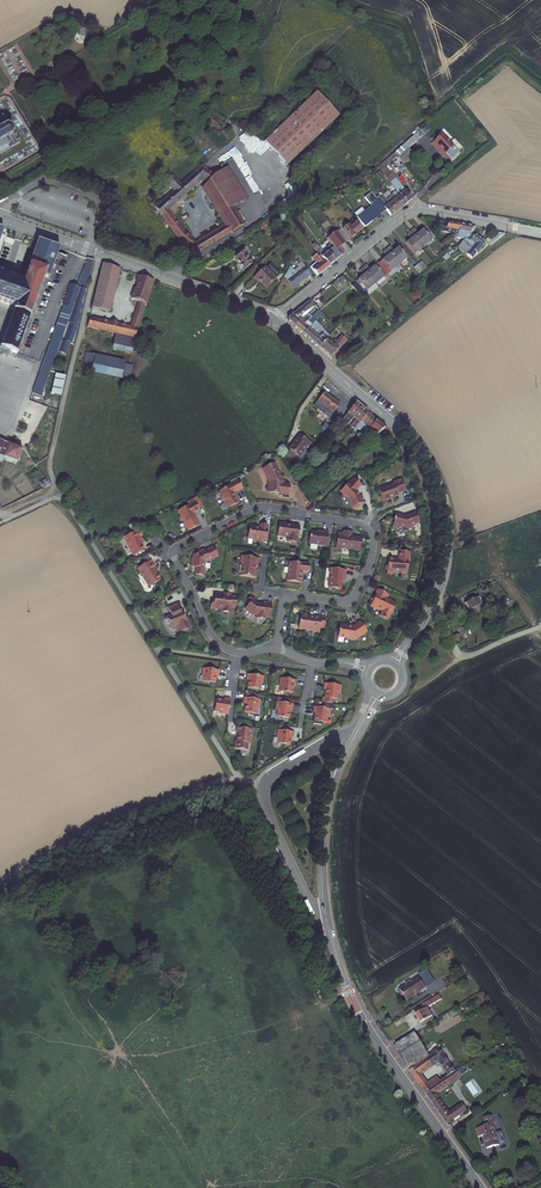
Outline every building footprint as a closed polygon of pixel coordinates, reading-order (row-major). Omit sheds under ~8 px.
[(79,25),(76,34),(85,36),(87,27),(79,25)] [(339,117),(317,93),(263,142),(286,166),(339,117)] [(22,143),(15,131),(12,132),(14,127),(12,123),(7,122),(9,120),(5,113),(0,115),(0,155),(22,143)] [(459,145),(447,132),(438,141),(451,153),(452,152),(457,158),(465,150),(460,144),(459,145)] [(416,134),(395,153),(398,157),(404,163),(414,155),(409,149),(420,139),(416,134)] [(218,152),(227,163),(241,151),(231,140),(218,152)] [(397,190),(408,203),(414,199),(387,166),(398,157),(395,153),(379,167),(381,170),(397,190)] [(198,183),(201,180),(210,176),(201,164),(179,183),(171,173),(162,181),(170,190),(150,207),(190,253),(195,244),(166,211),(198,183)] [(227,166),(210,176),(231,207),(247,197),(227,166)] [(195,244),(190,253),(195,253),(242,225),(231,207),(213,178),(210,176),(198,183),(224,225),(195,244)] [(286,199),(296,193),(291,185),(281,191),(286,199)] [(408,203),(397,190),(392,195),(402,208),(408,203)] [(366,227),(374,221),(373,219),(380,213),(382,214),(386,211),(380,204),(371,193),(366,197),(373,205),(366,211),(364,208),(356,214),(366,227)] [(402,208),(392,195),(387,199),(397,212),(402,208)] [(397,212),(387,199),(380,204),(386,211),(391,217),(397,212)] [(373,219),(374,221),(382,214),(380,213),(373,219)] [(480,226),(466,223),(453,220),(447,220),(442,224),(442,228),(461,232),(464,228),(467,229),(466,232),(471,234),(472,230),(475,231),(475,229),(479,230),(480,226)] [(338,230),(345,240),(349,237),(351,240),(358,235),(357,235),(362,231),(355,223),(350,227),(347,223),(338,230)] [(422,229),(418,232),(414,227),(410,230),(422,246),(430,240),(422,229)] [(422,246),(410,230),(407,232),(410,238),(406,241),(414,252),(422,246)] [(492,246),(506,235),(501,233),(490,243),(492,246)] [(449,255),(452,258),(470,243),(475,249),(471,253),(475,258),(480,254),(488,243),(479,234),(475,238),(473,235),(449,255)] [(14,308),(0,344),(0,348),(8,351),(17,354),(46,272),(50,273),(60,245),(40,235),(23,283),(0,275),(0,304),(14,308)] [(219,247),(222,252),(242,241),(239,235),(219,247)] [(316,242),(313,247),(317,253),(327,266),(339,256),(333,247),(327,252),(320,245),(319,247),(316,242)] [(235,260),(241,269),(251,263),(247,256),(251,253),(246,245),(230,255),(233,261),(235,260)] [(390,245),(386,248),(399,265),(407,258),(399,247),(394,250),(390,245)] [(382,260),(390,271),(399,265),(386,248),(383,251),(387,256),(382,260)] [(315,263),(309,268),(316,276),(327,266),(317,253),(311,258),(315,263)] [(300,255),(297,257),(302,264),(305,262),(300,255)] [(79,288),(71,286),(32,393),(42,396),(58,352),(69,354),(71,346),(74,346),(94,261),(88,259),(79,288)] [(422,261),(417,264),(422,271),(427,267),(422,261)] [(105,263),(95,307),(110,311),(121,267),(105,263)] [(264,266),(252,278),(255,281),(256,280),(264,289),(281,273),(270,263),(266,267),(264,266)] [(386,273),(378,263),(371,268),(367,263),(363,266),(375,282),(383,276),(383,275),(386,273)] [(422,271),(417,264),(413,267),(418,274),(422,271)] [(296,273),(290,266),(284,276),(295,290),(309,280),(307,278),(311,275),(303,265),(299,268),(300,270),(296,273)] [(357,282),(364,291),(375,282),(363,266),(359,269),(363,274),(356,280),(357,282)] [(136,343),(155,280),(152,279),(140,275),(137,283),(138,284),(136,291),(135,290),(133,298),(142,301),(133,329),(90,316),(86,328),(116,338),(136,343)] [(364,291),(357,282),(352,286),(361,298),(366,294),(364,291)] [(291,326),(293,328),(301,321),(299,319),(313,308),(308,303),(287,320),(287,323),(291,326)] [(299,319),(301,321),(314,309),(313,308),(299,319)] [(298,333),(302,336),(315,325),(312,323),(309,326),(307,324),(306,326),(301,321),(293,328),(298,333)] [(327,342),(331,339),(315,325),(302,336),(309,343),(317,350),(327,342)] [(354,344),(359,350),(367,344),(362,337),(354,344)] [(136,343),(116,338),(113,350),(133,355),(136,343)] [(324,356),(330,361),(347,343),(343,338),(341,340),(342,342),(335,349),(327,342),(317,350),(324,356)] [(125,364),(125,361),(86,353),(82,371),(131,381),(134,366),(125,364)] [(65,377),(55,374),(51,394),(60,396),(65,377)] [(324,392),(318,401),(327,409),(323,414),(328,418),(339,405),(324,392)] [(21,421),(28,424),(36,407),(29,404),(21,421)] [(349,418),(351,419),(360,409),(355,404),(341,421),(344,424),(349,418)] [(360,409),(351,419),(354,422),(348,428),(352,431),(358,424),(366,414),(360,409)] [(358,424),(363,429),(372,419),(366,414),(358,424)] [(320,429),(329,436),(341,421),(337,417),(329,428),(324,424),(320,429)] [(367,436),(378,425),(372,419),(363,429),(359,433),(362,436),(365,438),(367,436)] [(375,439),(385,429),(378,425),(367,436),(370,438),(372,436),(375,439)] [(299,434),(288,448),(299,457),(306,447),(308,448),(311,444),(299,434)] [(3,440),(0,447),(0,462),(1,462),(3,456),(16,461),(21,447),(3,440)] [(285,482),(274,462),(262,469),(269,481),(268,492),(291,494),(292,483),(285,482)] [(51,484),(47,477),(39,482),(44,488),(51,484)] [(361,484),(353,478),(348,484),(347,483),(339,492),(344,497),(346,497),(349,499),(353,507),(355,507),(357,506),(358,504),(363,501),(360,495),(359,495),(358,493),(356,493),(355,491),(361,484)] [(404,491),(400,479),(393,482),(393,483),(378,488),(379,494),(378,496),(379,499),(381,500),(382,501),(389,498),(389,497),(397,495),(396,493),(404,491)] [(234,491),(243,487),(239,480),(231,484),(232,486),(220,491),(222,495),(221,495),(224,503),(225,502),(227,506),(239,501),(234,491)] [(180,515),(181,518),(183,518),(188,529),(199,523),(193,511),(199,508),(195,500),(178,509),(180,513),(180,515)] [(418,524),(414,513),(405,517),(397,515),(396,520),(395,520),(395,521),(396,522),(395,527),(400,528),(400,527),(408,528),(408,529),(414,526),(414,525),(418,524)] [(294,525),(278,523),(276,536),(287,537),(292,538),(291,542),(297,543),(299,529),(293,528),(294,525)] [(267,525),(259,524),(259,527),(249,526),(247,538),(252,539),(252,540),(262,542),(262,540),(267,541),(268,536),(266,536),(267,525)] [(311,531),(309,543),(327,545),(329,531),(324,530),(324,532),(311,531)] [(138,539),(135,531),(123,537),(132,556),(143,551),(137,539),(138,539)] [(344,537),(339,537),(337,553),(342,554),(343,552),(361,555),(363,542),(354,540),(354,541),(352,541),(353,536),(345,534),(344,537)] [(197,552),(198,552),(194,554),(193,557),(191,557),(191,565),(196,566),(195,573),(203,574),(204,562),(217,555),(213,547),(205,551),(204,549),(197,552)] [(394,573),(407,574),(408,562),(409,562),(410,552),(398,551),(397,559),(388,558),(387,566),(386,567),(385,570),(387,571),(386,575),(394,575),(394,573)] [(258,558),(242,556),(240,557),(240,561),(242,563),(240,575),(255,578),(256,572),(254,569),(255,566),(257,566),(258,558)] [(138,568),(149,587),(161,580),(154,568),(156,567),(151,560),(138,568)] [(287,580),(301,582),(302,571),(309,571),(310,562),(303,562),(302,563),(290,561),(287,580)] [(345,578),(347,569),(330,567),(330,572),(331,572),(329,587),(341,588),(343,577),(345,578)] [(388,595),(378,590),(374,598),(375,599),(373,603),(371,608),(377,611),(377,610),(382,612),(380,617),(388,621),(392,613),(394,613),(395,609),(394,607),(395,604),(386,600),(388,595)] [(270,617),(272,602),(263,601),(263,603),(257,602),(255,600),(257,599),(251,594),(247,599),(250,601),(244,607),(252,614),(257,614),(257,616),(259,618),(264,619),(266,616),(270,617)] [(235,612),(237,599),(230,598),(230,599),(226,598),(226,597),(225,597),(215,596),(214,604),(213,604),(211,605),(210,612),(217,613),(218,612),(223,613),(223,615),(229,616),(230,612),(229,612),(230,611),(231,611),(235,612)] [(473,609),(475,613),(483,609),(478,596),(468,600),(464,602),(468,611),(473,609)] [(180,611),(177,603),(168,607),(171,614),(166,616),(171,628),(175,627),(177,633),(182,631),(185,632),(188,631),(189,628),(191,627),(187,617),(184,618),(181,610),(180,611)] [(308,614),(299,613),(298,628),(304,629),(305,631),(311,631),(311,633),(318,633),(319,626),(323,627),(324,617),(315,616),(315,618),(308,617),(308,614)] [(367,633),(360,622),(352,627),(353,628),(351,629),(348,628),(348,626),(340,625),(338,639),(356,641),(367,633)] [(458,628),(459,634),(460,640),(466,638),(465,633),(466,632),(465,626),(458,628)] [(219,675),(219,669),(203,667),(202,675),(204,675),(203,681),(215,682),(216,675),(219,675)] [(263,675),(247,673),(246,679),(249,679),(248,687),(260,689),(261,683),(262,683),(263,675)] [(296,680),(280,678),(279,686),(280,686),(279,692),(292,693),(293,686),(295,686),(296,680)] [(341,685),(325,683),(324,689),(326,689),(325,698),(322,698),(322,703),(333,704),(334,699),(337,700),(338,693),(340,693),(341,685)] [(261,700),(244,697),(244,703),(246,704),(245,712),(257,714),(258,707),(260,707),(261,700)] [(228,715),(230,699),(224,698),(224,700),(215,699),(214,712),(220,713),(220,714),(228,715)] [(289,717),(291,705),(283,704),(283,702),(277,701),(274,717),(282,718),(282,716),(289,717)] [(317,707),(314,706),(313,712),(315,713),(314,721),(326,723),(327,716),(329,717),(330,709),(332,709),(333,704),(322,703),(318,702),(317,707)] [(253,729),(235,727),(235,731),(237,731),(235,749),(249,751),(251,736),(252,736),(253,729)] [(294,731),(278,729),(277,737),(278,737),(277,743),(290,745),(291,737),(293,737),(294,731)] [(426,989),(417,976),(410,981),(409,980),(404,983),(406,985),(401,989),(409,1001),(426,989)] [(433,1007),(429,1001),(413,1011),(417,1018),(415,1019),(417,1023),(419,1021),(421,1025),(432,1017),(428,1010),(433,1007)] [(423,1054),(415,1040),(404,1047),(407,1052),(400,1057),(405,1066),(423,1054)] [(404,1047),(396,1053),(399,1057),(400,1057),(407,1052),(404,1047)] [(429,1063),(423,1054),(405,1066),(410,1073),(429,1063)] [(442,1057),(411,1077),(419,1088),(420,1090),(425,1093),(446,1080),(443,1079),(428,1088),(422,1079),(441,1067),(450,1077),(457,1073),(442,1057)] [(520,1079),(525,1076),(520,1065),(514,1068),(520,1079)] [(436,1094),(450,1085),(451,1087),(463,1079),(458,1072),(457,1073),(450,1077),(446,1080),(425,1093),(432,1102),(443,1118),(447,1123),(466,1111),(462,1105),(450,1112),(436,1094)] [(487,1147),(499,1144),(494,1124),(495,1124),(494,1116),(484,1118),(486,1126),(477,1128),(479,1136),(485,1135),(487,1147)]
